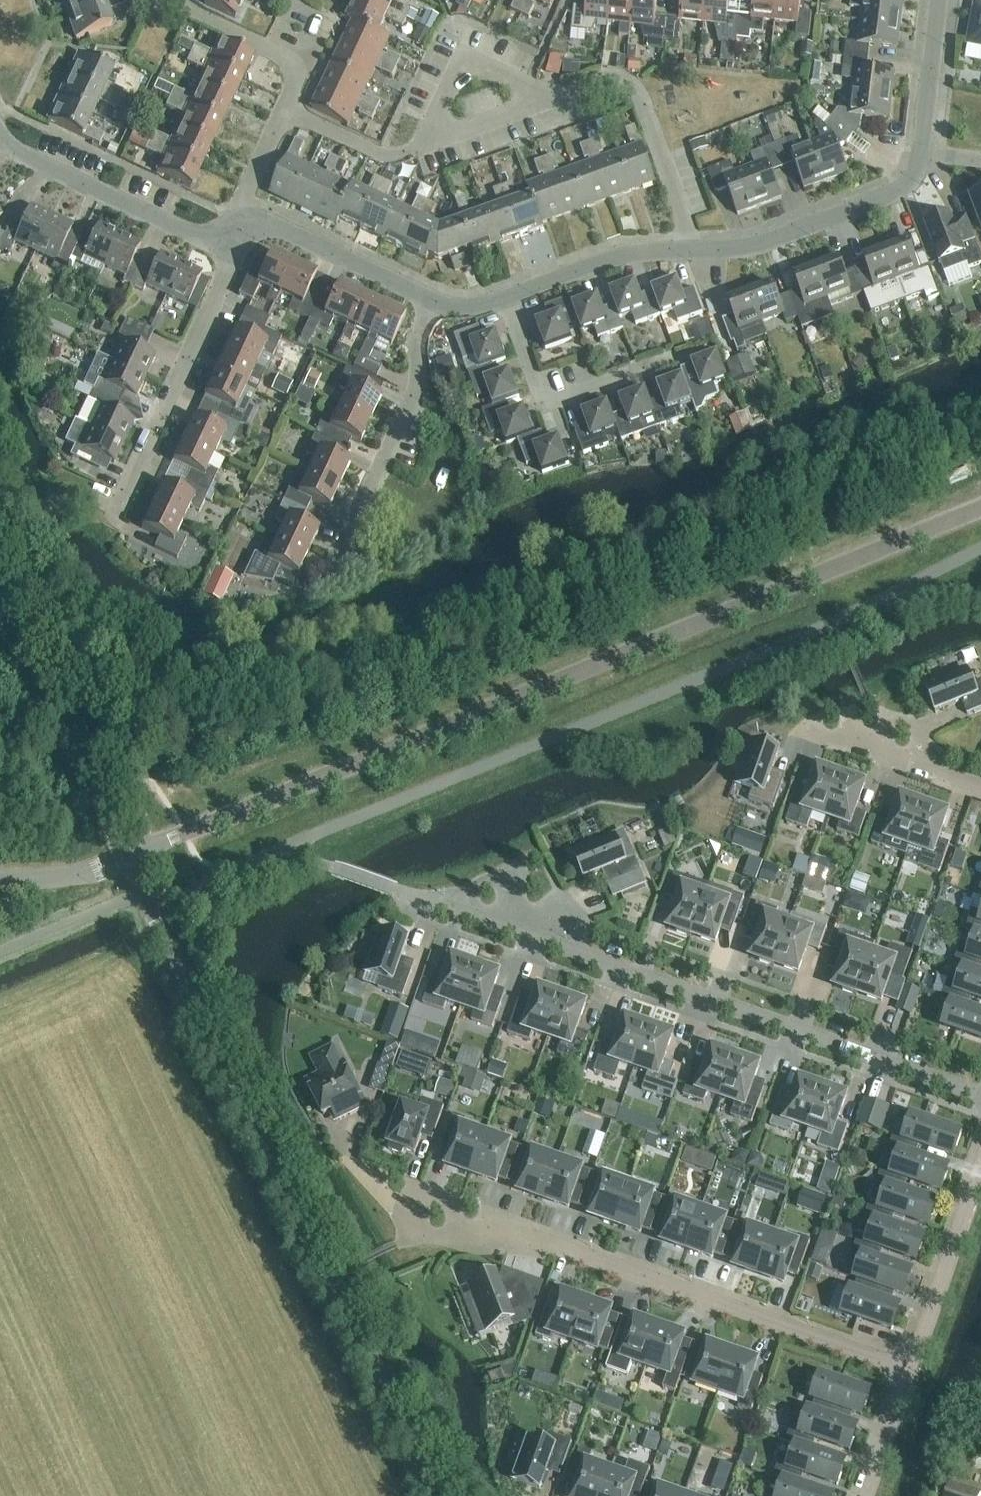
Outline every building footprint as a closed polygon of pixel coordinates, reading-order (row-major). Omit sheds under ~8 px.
[(113,0),(62,0),(68,16),(113,0)] [(125,6),(122,0),(113,0),(68,16),(76,40),(111,27),(106,13),(125,6)] [(133,0),(122,0),(125,6),(127,14),(136,10),(133,0)] [(204,5),(235,20),(244,0),(206,0),(204,5)] [(365,0),(357,0),(348,19),(353,22),(353,21),(379,33),(385,20),(403,28),(407,20),(365,0)] [(394,0),(365,0),(407,20),(414,23),(418,14),(393,2),(394,0)] [(473,0),(463,0),(459,8),(468,12),(473,0)] [(527,0),(516,0),(511,10),(520,14),(527,0)] [(520,14),(529,18),(535,6),(531,4),(533,0),(527,0),(520,14)] [(611,0),(587,0),(586,8),(574,6),(571,31),(592,33),(597,22),(608,23),(611,0)] [(634,0),(611,0),(608,23),(620,24),(619,36),(629,37),(631,26),(634,0)] [(631,26),(641,27),(644,39),(665,42),(667,17),(655,16),(657,0),(634,0),(631,26)] [(705,0),(682,0),(680,19),(667,17),(665,42),(678,43),(681,21),(703,24),(705,0)] [(703,24),(715,25),(719,44),(736,46),(737,40),(739,16),(727,14),(729,0),(705,0),(703,24)] [(777,0),(754,0),(752,17),(739,16),(737,40),(750,41),(751,39),(761,40),(763,21),(775,22),(777,0)] [(775,22),(797,25),(795,36),(809,38),(812,14),(799,13),(801,0),(777,0),(775,22)] [(850,8),(862,9),(860,22),(900,26),(903,3),(877,0),(851,0),(850,8)] [(975,6),(968,45),(980,47),(980,7),(975,6)] [(432,32),(439,17),(428,12),(421,26),(432,32)] [(390,38),(379,33),(353,21),(353,22),(343,43),(397,69),(401,60),(389,54),(387,57),(382,55),(390,38)] [(897,50),(900,26),(860,22),(858,44),(846,42),(844,56),(868,59),(870,46),(897,50)] [(425,47),(432,32),(421,26),(413,42),(425,47)] [(190,55),(194,47),(182,41),(178,49),(190,55)] [(213,54),(194,46),(194,47),(190,55),(242,79),(252,57),(219,41),(213,54)] [(397,69),(343,43),(333,65),(369,82),(377,65),(382,68),(380,71),(393,77),(397,69)] [(811,58),(813,45),(803,44),(802,57),(811,58)] [(838,54),(839,45),(831,45),(830,54),(838,54)] [(106,84),(112,71),(78,55),(68,77),(129,106),(134,97),(106,84)] [(242,79),(190,55),(186,63),(204,72),(198,85),(232,101),(242,79)] [(867,71),(868,59),(844,56),(842,77),(854,79),(852,93),(892,97),(895,74),(867,71)] [(625,70),(626,58),(618,57),(616,70),(625,70)] [(686,58),(684,69),(695,70),(696,59),(686,58)] [(628,59),(628,71),(638,71),(639,60),(628,59)] [(405,73),(409,63),(401,60),(397,69),(405,73)] [(565,62),(564,74),(580,75),(581,63),(565,62)] [(361,99),(369,82),(333,65),(322,87),(376,113),(380,103),(368,97),(366,101),(361,99)] [(820,85),(822,66),(812,65),(810,84),(820,85)] [(129,106),(68,77),(58,99),(91,115),(97,102),(115,110),(116,108),(126,113),(129,106)] [(221,123),(232,101),(198,85),(192,98),(174,90),(170,98),(221,123)] [(376,113),(322,87),(312,109),(348,126),(356,109),(361,112),(360,115),(372,121),(376,113)] [(889,121),(892,97),(852,93),(850,111),(838,110),(832,118),(854,135),(861,127),(862,117),(889,121)] [(221,123),(170,98),(166,107),(183,116),(177,129),(211,145),(221,123)] [(85,128),(91,115),(58,99),(47,121),(99,146),(103,137),(85,128)] [(783,122),(779,110),(763,116),(767,128),(777,124),(783,122)] [(847,144),(854,135),(832,118),(825,127),(816,130),(820,141),(812,144),(826,182),(848,173),(838,148),(847,144)] [(636,147),(619,153),(633,191),(655,183),(642,146),(635,127),(626,130),(630,143),(634,142),(636,147)] [(201,167),(211,145),(177,129),(171,142),(153,133),(149,142),(201,167)] [(826,182),(812,144),(801,148),(797,137),(774,146),(783,169),(794,164),(804,190),(826,182)] [(708,149),(704,139),(690,144),(693,154),(708,149)] [(292,204),(310,168),(293,160),(296,155),(299,157),(305,144),(296,140),(288,158),(287,158),(270,194),(292,204)] [(633,191),(619,153),(602,160),(600,154),(603,153),(599,140),(590,143),(610,200),(633,191)] [(201,167),(149,142),(145,151),(163,160),(157,173),(190,189),(201,167)] [(610,200),(590,143),(580,147),(585,160),(589,159),(590,164),(574,170),(587,208),(610,200)] [(114,156),(118,148),(110,145),(106,153),(114,156)] [(771,173),(783,169),(774,146),(750,155),(755,166),(745,170),(759,207),(781,199),(771,173)] [(345,154),(341,161),(349,165),(353,158),(345,154)] [(587,208),(574,170),(556,176),(554,171),(558,170),(553,156),(544,160),(564,216),(587,208)] [(314,215),(340,161),(331,157),(323,174),(310,168),(292,204),(314,215)] [(564,216),(544,160),(535,163),(539,176),(543,175),(545,180),(527,186),(532,197),(542,224),(564,216)] [(340,161),(314,215),(337,225),(340,219),(339,219),(354,189),(353,188),(337,181),(340,176),(343,178),(349,165),(341,161),(340,161)] [(759,207),(745,170),(735,174),(731,163),(707,171),(716,194),(728,190),(738,216),(759,207)] [(387,173),(384,181),(391,185),(394,177),(387,173)] [(354,189),(339,219),(340,219),(361,229),(384,181),(375,177),(367,194),(353,188),(354,189)] [(384,181),(361,229),(383,240),(397,209),(384,203),(393,185),(391,185),(384,181)] [(532,197),(518,202),(512,184),(502,187),(521,238),(544,230),(542,224),(532,197)] [(521,238),(502,187),(493,190),(500,209),(486,214),(498,246),(521,238)] [(970,197),(976,212),(975,213),(978,223),(980,222),(980,226),(980,193),(970,197)] [(405,250),(428,202),(419,198),(410,215),(397,209),(383,240),(405,250)] [(498,246),(486,214),(472,219),(466,200),(456,203),(463,222),(473,249),(475,255),(498,246)] [(429,255),(441,230),(444,223),(431,216),(436,206),(428,202),(405,250),(427,261),(430,256),(429,255)] [(35,253),(52,217),(30,207),(21,228),(10,223),(5,236),(1,245),(12,250),(15,244),(35,253)] [(950,288),(972,280),(968,271),(980,266),(980,256),(966,217),(953,222),(950,214),(925,223),(950,288)] [(73,227),(52,217),(35,253),(55,262),(52,269),(63,274),(70,259),(74,252),(63,248),(73,227)] [(459,254),(473,249),(463,222),(441,230),(429,255),(430,256),(440,260),(450,257),(455,272),(470,267),(467,258),(461,260),(459,254)] [(104,268),(119,235),(98,225),(93,236),(83,231),(74,252),(70,259),(81,264),(83,258),(104,268)] [(132,288),(145,260),(135,256),(140,245),(119,235),(104,268),(125,277),(122,283),(132,288)] [(941,297),(924,252),(913,256),(908,243),(886,251),(897,280),(905,301),(927,293),(930,301),(941,297)] [(905,301),(897,280),(886,251),(864,259),(869,273),(858,277),(864,294),(871,314),(905,301)] [(266,264),(255,259),(238,296),(252,303),(260,286),(270,291),(265,301),(274,305),(279,295),(294,264),(271,253),(266,264)] [(166,297),(181,264),(160,254),(155,265),(145,260),(132,288),(142,293),(145,287),(166,297)] [(858,277),(855,270),(844,274),(839,260),(817,269),(831,306),(864,294),(858,277)] [(209,283),(200,279),(202,274),(181,264),(166,297),(196,311),(209,283)] [(317,274),(294,264),(279,295),(292,302),(288,311),(308,320),(319,297),(308,292),(317,274)] [(831,306),(817,269),(795,277),(800,291),(789,295),(798,319),(802,329),(834,316),(830,306),(831,306)] [(678,281),(651,290),(652,292),(661,316),(674,312),(678,323),(703,314),(694,290),(683,294),(678,281)] [(661,316),(652,292),(641,296),(636,283),(610,293),(614,306),(619,319),(632,314),(636,325),(661,316)] [(346,327),(361,295),(338,284),(330,302),(319,297),(308,320),(329,330),(333,321),(346,327)] [(798,319),(789,295),(778,299),(772,285),(750,294),(762,323),(783,315),(786,323),(798,319)] [(765,333),(762,323),(750,294),(728,302),(734,316),(722,320),(731,344),(734,343),(737,352),(746,349),(743,340),(763,332),(764,334),(765,333)] [(368,337),(383,305),(361,295),(346,327),(342,336),(351,340),(355,331),(368,337)] [(624,330),(619,319),(614,306),(603,310),(598,297),(572,306),(579,324),(582,332),(594,328),(598,339),(624,330)] [(579,324),(572,306),(569,299),(545,308),(549,319),(536,324),(546,350),(572,340),(567,328),(579,324)] [(405,316),(383,305),(368,337),(359,356),(353,368),(376,378),(381,367),(368,361),(377,341),(390,348),(405,316)] [(258,328),(264,330),(269,319),(268,318),(259,314),(246,308),(241,319),(258,328)] [(967,323),(964,315),(962,315),(959,308),(949,311),(955,327),(967,323)] [(126,319),(121,329),(149,342),(154,332),(126,319)] [(696,323),(703,342),(714,338),(707,319),(696,323)] [(319,325),(308,320),(299,340),(310,345),(319,325)] [(74,330),(60,323),(55,334),(69,341),(74,330)] [(102,332),(113,338),(116,330),(106,325),(102,332)] [(455,336),(464,361),(468,374),(493,365),(506,360),(496,334),(483,339),(479,327),(455,336)] [(281,338),(264,330),(258,328),(253,338),(235,330),(225,352),(256,367),(265,371),(281,338)] [(145,378),(155,357),(144,352),(149,342),(121,329),(117,339),(122,342),(113,362),(145,378)] [(450,346),(446,335),(434,340),(439,351),(450,346)] [(332,357),(339,361),(345,348),(338,345),(332,357)] [(895,350),(887,352),(892,364),(899,362),(895,350)] [(256,367),(225,352),(214,374),(246,389),(252,377),(261,381),(265,371),(256,367)] [(43,367),(48,359),(39,354),(35,362),(43,367)] [(718,354),(691,364),(692,366),(681,370),(683,377),(693,403),(696,413),(700,411),(702,410),(706,401),(719,397),(715,385),(727,381),(718,354)] [(756,374),(748,355),(726,364),(734,383),(756,374)] [(453,365),(449,356),(438,360),(441,370),(453,365)] [(858,357),(851,364),(859,371),(866,364),(858,357)] [(294,382),(301,368),(286,361),(280,376),(294,382)] [(135,399),(145,378),(113,362),(103,383),(97,381),(93,391),(100,395),(100,394),(120,404),(125,394),(135,399)] [(497,376),(493,365),(468,374),(478,399),(489,395),(493,407),(507,402),(520,398),(510,371),(497,376)] [(378,396),(383,386),(346,368),(336,388),(345,393),(339,406),(371,421),(381,398),(378,396)] [(824,383),(832,380),(828,368),(820,371),(824,383)] [(316,376),(309,372),(302,387),(309,390),(316,376)] [(246,389),(214,374),(204,397),(222,405),(217,416),(239,426),(248,430),(257,410),(249,406),(240,402),(246,389)] [(88,376),(83,387),(93,391),(97,381),(88,376)] [(286,398),(292,384),(277,377),(271,391),(286,398)] [(693,403),(683,377),(657,386),(662,399),(650,403),(659,428),(684,419),(680,408),(693,403)] [(294,400),(307,407),(313,394),(300,387),(294,400)] [(650,403),(646,390),(619,400),(624,413),(613,417),(618,430),(622,441),(629,439),(659,428),(650,403)] [(127,407),(120,404),(100,394),(100,395),(93,391),(78,421),(124,443),(133,422),(123,417),(127,407)] [(507,402),(493,407),(482,411),(491,436),(503,432),(507,445),(518,441),(533,435),(524,409),(511,414),(507,402)] [(618,430),(613,417),(608,404),(582,414),(586,427),(575,431),(584,455),(609,446),(605,435),(618,430)] [(360,443),(371,421),(339,406),(333,419),(324,414),(314,435),(346,450),(351,439),(360,443)] [(751,432),(747,420),(744,413),(729,419),(737,438),(751,432)] [(230,447),(239,426),(217,416),(212,426),(194,418),(183,440),(215,455),(221,442),(230,447)] [(124,443),(78,421),(75,420),(75,421),(76,422),(66,442),(73,445),(76,446),(71,456),(99,469),(103,459),(114,464),(124,443)] [(542,432),(533,435),(518,441),(527,466),(538,462),(543,474),(569,465),(559,439),(546,443),(542,432)] [(341,460),(346,450),(314,435),(305,455),(314,459),(308,472),(340,487),(350,464),(341,460)] [(254,448),(265,453),(270,441),(259,436),(254,448)] [(474,455),(485,451),(480,436),(469,440),(474,455)] [(632,448),(629,439),(622,441),(625,451),(632,448)] [(208,469),(215,455),(183,440),(172,463),(190,471),(185,482),(214,496),(218,487),(212,484),(217,473),(208,469)] [(971,474),(968,467),(947,476),(950,484),(950,485),(972,476),(971,474)] [(329,510),(340,487),(308,472),(301,485),(292,481),(283,501),(306,512),(311,501),(329,510)] [(199,513),(204,501),(211,504),(214,496),(185,482),(180,493),(162,484),(152,507),(183,522),(190,509),(199,513)] [(301,523),(306,512),(283,501),(273,521),(283,526),(276,539),(308,554),(319,531),(301,523)] [(177,535),(183,522),(152,507),(141,529),(159,538),(154,549),(177,559),(186,539),(177,535)] [(298,576),(308,554),(276,539),(270,552),(262,548),(258,556),(255,555),(254,556),(256,557),(247,578),(271,582),(270,584),(272,584),(280,568),(298,576)] [(221,604),(233,577),(214,569),(202,596),(221,604)] [(967,670),(953,676),(952,674),(938,680),(939,681),(925,687),(936,713),(962,702),(967,715),(980,710),(980,682),(973,685),(967,670)] [(778,752),(752,743),(747,757),(745,756),(741,770),(742,771),(737,785),(753,791),(749,800),(774,809),(782,784),(769,779),(778,752)] [(813,812),(827,817),(841,777),(817,769),(813,782),(812,782),(808,794),(797,791),(786,822),(807,829),(813,812)] [(860,799),(864,785),(855,782),(856,779),(842,774),(841,777),(827,817),(841,822),(837,831),(858,839),(867,815),(856,811),(860,799)] [(910,846),(924,806),(900,798),(896,812),(895,811),(891,823),(880,820),(872,843),(893,851),(896,841),(910,846)] [(943,828),(947,814),(939,811),(939,809),(925,804),(924,806),(910,846),(924,851),(918,866),(939,874),(950,844),(939,840),(943,828)] [(670,829),(659,834),(665,848),(676,843),(670,829)] [(761,856),(767,840),(738,830),(732,847),(761,856)] [(970,834),(963,831),(957,848),(965,850),(970,834)] [(646,885),(631,848),(625,833),(601,843),(601,841),(587,847),(588,848),(574,854),(584,879),(611,869),(622,895),(646,885)] [(830,884),(836,865),(813,857),(811,863),(806,876),(811,878),(830,884)] [(792,874),(805,878),(806,876),(811,863),(798,859),(792,874)] [(765,864),(759,879),(774,884),(780,869),(765,864)] [(706,895),(709,886),(674,874),(666,897),(677,901),(673,913),(668,927),(677,930),(676,933),(691,938),(692,935),(706,895)] [(865,896),(871,880),(855,874),(849,890),(865,896)] [(805,878),(802,888),(807,890),(811,878),(806,876),(805,878)] [(736,922),(744,898),(723,891),(720,900),(706,895),(692,935),(715,944),(720,930),(721,930),(725,918),(736,922)] [(864,914),(868,900),(849,893),(844,907),(864,914)] [(774,967),(775,965),(789,925),(775,920),(778,910),(758,903),(749,927),(760,930),(756,942),(756,943),(751,956),(760,959),(759,962),(774,967)] [(973,911),(966,931),(980,936),(980,914),(973,911)] [(919,950),(929,920),(916,916),(907,946),(919,950)] [(819,951),(827,927),(806,920),(803,929),(789,925),(775,965),(798,973),(803,959),(804,959),(808,947),(819,951)] [(398,967),(408,940),(382,931),(377,945),(375,945),(370,958),(372,959),(367,973),(382,979),(378,989),(403,997),(412,972),(398,967)] [(966,931),(974,934),(969,948),(961,946),(954,966),(979,975),(980,970),(980,936),(966,931)] [(857,996),(858,994),(872,954),(875,944),(840,932),(832,956),(843,960),(839,972),(834,986),(843,989),(842,991),(857,996)] [(892,946),(887,959),(872,954),(858,994),(882,1002),(887,988),(887,989),(891,977),(904,981),(914,954),(892,946)] [(461,1007),(475,967),(452,958),(447,972),(442,984),(431,980),(423,1004),(444,1011),(447,1002),(461,1007)] [(494,989),(499,975),(490,972),(491,969),(476,964),(475,967),(461,1007),(475,1012),(472,1022),(493,1029),(501,1005),(490,1001),(494,989)] [(979,975),(954,966),(953,966),(962,969),(957,983),(948,980),(941,1000),(967,1009),(971,997),(980,1001),(980,975),(979,975)] [(911,1015),(919,992),(906,988),(898,1011),(911,1015)] [(548,1037),(562,997),(538,989),(533,1002),(529,1014),(516,1010),(507,1033),(530,1042),(534,1032),(548,1037)] [(581,1019),(586,1005),(577,1002),(578,1000),(563,995),(562,997),(548,1037),(562,1042),(558,1054),(580,1062),(589,1036),(577,1031),(581,1019)] [(967,1009),(941,1000),(941,1001),(951,1004),(944,1027),(980,1040),(980,1014),(967,1009)] [(398,1042),(409,1011),(392,1005),(381,1035),(398,1042)] [(635,1068),(649,1027),(625,1019),(621,1033),(620,1033),(616,1045),(605,1041),(594,1072),(615,1080),(621,1063),(635,1068)] [(672,1101),(678,1083),(670,1080),(675,1066),(664,1062),(668,1050),(672,1036),(664,1033),(664,1030),(650,1025),(649,1027),(635,1068),(649,1072),(642,1091),(672,1101)] [(435,1058),(440,1043),(407,1031),(401,1046),(435,1058)] [(320,1076),(307,1082),(324,1116),(332,1111),(338,1122),(350,1116),(366,1108),(350,1075),(353,1074),(339,1047),(337,1042),(332,1045),(334,1049),(315,1058),(321,1070),(318,1071),(320,1076)] [(392,1070),(401,1046),(389,1042),(380,1066),(392,1070)] [(477,1072),(483,1055),(463,1048),(457,1065),(477,1072)] [(722,1098),(736,1058),(712,1050),(707,1064),(707,1063),(703,1076),(692,1072),(683,1095),(704,1103),(708,1093),(722,1098)] [(754,1080),(759,1066),(750,1063),(751,1061),(736,1055),(736,1058),(722,1098),(735,1103),(730,1116),(752,1124),(761,1096),(750,1092),(755,1080),(754,1080)] [(503,1081),(508,1067),(493,1061),(487,1075),(503,1081)] [(481,1094),(486,1077),(462,1069),(459,1078),(466,1080),(463,1088),(481,1094)] [(452,1100),(457,1085),(440,1080),(435,1095),(452,1100)] [(794,1124),(808,1129),(822,1088),(799,1080),(794,1094),(789,1106),(778,1102),(770,1126),(791,1133),(794,1124)] [(841,1111),(846,1097),(837,1094),(838,1091),(823,1086),(822,1088),(808,1129),(822,1133),(817,1147),(838,1154),(848,1127),(837,1123),(841,1111)] [(551,1115),(556,1100),(540,1094),(535,1109),(551,1115)] [(419,1111),(402,1105),(399,1116),(394,1115),(388,1131),(393,1132),(389,1145),(390,1145),(389,1150),(403,1155),(404,1150),(415,1154),(423,1132),(434,1136),(444,1107),(423,1100),(419,1111)] [(880,1132),(888,1109),(867,1101),(858,1124),(880,1132)] [(946,1155),(954,1132),(902,1114),(899,1122),(909,1125),(904,1140),(894,1136),(893,1136),(919,1145),(946,1155)] [(472,1174),(485,1136),(463,1128),(466,1120),(454,1115),(441,1150),(452,1154),(448,1166),(472,1174)] [(659,1137),(663,1125),(652,1121),(648,1133),(659,1137)] [(525,1137),(529,1125),(519,1122),(515,1133),(525,1137)] [(655,1149),(659,1138),(648,1135),(644,1145),(655,1149)] [(519,1148),(485,1136),(472,1174),(495,1182),(496,1179),(507,1183),(519,1148)] [(942,1167),(915,1157),(919,1145),(893,1136),(886,1156),(897,1160),(892,1174),(881,1171),(907,1180),(934,1190),(942,1167)] [(544,1199),(557,1161),(523,1149),(511,1184),(521,1188),(520,1191),(544,1199)] [(858,1158),(859,1153),(857,1150),(852,1149),(850,1156),(858,1158)] [(742,1152),(735,1156),(733,1162),(746,1167),(750,1155),(742,1152)] [(752,1154),(747,1167),(756,1171),(761,1173),(764,1165),(760,1157),(752,1154)] [(716,1158),(705,1155),(700,1169),(711,1172),(716,1158)] [(591,1173),(557,1161),(544,1199),(567,1207),(568,1205),(579,1208),(591,1173)] [(840,1168),(829,1164),(820,1191),(831,1195),(840,1168)] [(930,1201),(903,1192),(907,1180),(881,1171),(874,1191),(884,1195),(879,1209),(869,1205),(869,1206),(895,1215),(922,1224),(930,1201)] [(616,1224),(629,1186),(595,1174),(583,1210),(593,1213),(592,1216),(616,1224)] [(790,1185),(762,1175),(757,1188),(785,1198),(790,1185)] [(663,1198),(629,1186),(616,1224),(639,1233),(640,1230),(651,1234),(663,1198)] [(820,1216),(826,1198),(804,1190),(797,1208),(820,1216)] [(843,1211),(846,1201),(835,1197),(832,1207),(843,1211)] [(687,1250),(701,1212),(667,1200),(654,1235),(665,1239),(664,1241),(687,1250)] [(918,1236),(891,1227),(895,1215),(869,1206),(862,1226),(872,1229),(867,1244),(857,1240),(857,1241),(882,1250),(910,1259),(918,1236)] [(735,1224),(701,1212),(687,1250),(711,1258),(712,1255),(722,1259),(735,1224)] [(759,1275),(773,1237),(739,1225),(726,1260),(737,1264),(736,1267),(759,1275)] [(846,1272),(855,1239),(838,1235),(829,1267),(846,1272)] [(810,1241),(798,1236),(795,1245),(773,1237),(759,1275),(783,1283),(787,1272),(798,1276),(810,1241)] [(905,1271),(878,1261),(882,1250),(857,1241),(850,1260),(860,1264),(855,1279),(858,1280),(895,1293),(897,1294),(905,1271)] [(819,1282),(823,1270),(810,1266),(806,1278),(819,1282)] [(535,1308),(523,1277),(500,1286),(496,1275),(470,1285),(474,1297),(470,1298),(478,1319),(483,1318),(488,1331),(514,1321),(512,1317),(535,1308)] [(890,1305),(895,1293),(858,1280),(853,1292),(851,1291),(843,1314),(885,1329),(893,1306),(890,1305)] [(573,1341),(586,1303),(563,1295),(559,1306),(548,1302),(536,1337),(548,1341),(551,1333),(573,1341)] [(610,1311),(586,1303),(573,1341),(608,1353),(620,1318),(609,1314),(610,1311)] [(646,1366),(659,1328),(636,1320),(635,1323),(624,1319),(606,1369),(628,1377),(633,1362),(646,1366)] [(683,1337),(659,1328),(646,1366),(668,1374),(663,1389),(676,1393),(693,1343),(682,1340),(683,1337)] [(719,1392),(733,1354),(709,1346),(708,1349),(697,1345),(685,1380),(719,1392)] [(756,1362),(733,1354),(719,1392),(741,1400),(738,1408),(751,1413),(763,1378),(752,1374),(756,1362)] [(535,1368),(522,1364),(517,1380),(530,1384),(535,1368)] [(489,1379),(493,1388),(505,1383),(501,1374),(489,1379)] [(553,1392),(557,1380),(547,1376),(543,1388),(553,1392)] [(855,1414),(863,1392),(821,1377),(813,1399),(815,1400),(811,1412),(824,1417),(828,1405),(855,1414)] [(597,1394),(594,1405),(617,1413),(621,1403),(597,1394)] [(824,1417),(811,1412),(808,1411),(803,1426),(793,1423),(786,1443),(812,1452),(816,1440),(843,1449),(851,1426),(824,1417)] [(665,1420),(653,1415),(649,1427),(661,1431),(665,1420)] [(656,1450),(661,1434),(640,1427),(635,1443),(656,1450)] [(540,1490),(549,1463),(563,1468),(572,1443),(548,1434),(544,1444),(529,1438),(514,1481),(540,1490)] [(839,1461),(812,1452),(786,1443),(796,1447),(791,1461),(781,1457),(774,1477),(799,1486),(804,1474),(831,1484),(839,1461)] [(610,1472),(588,1465),(592,1453),(580,1449),(566,1487),(578,1491),(576,1495),(602,1495),(610,1472)] [(645,1485),(650,1470),(629,1462),(624,1477),(610,1472),(602,1495),(641,1495),(645,1485)] [(735,1476),(727,1473),(719,1495),(728,1495),(735,1476)] [(799,1486),(774,1477),(774,1478),(784,1481),(779,1495),(769,1492),(767,1495),(826,1495),(799,1486)] [(947,1495),(980,1495),(980,1494),(951,1483),(947,1495)] [(649,1486),(645,1495),(678,1495),(649,1486)]
